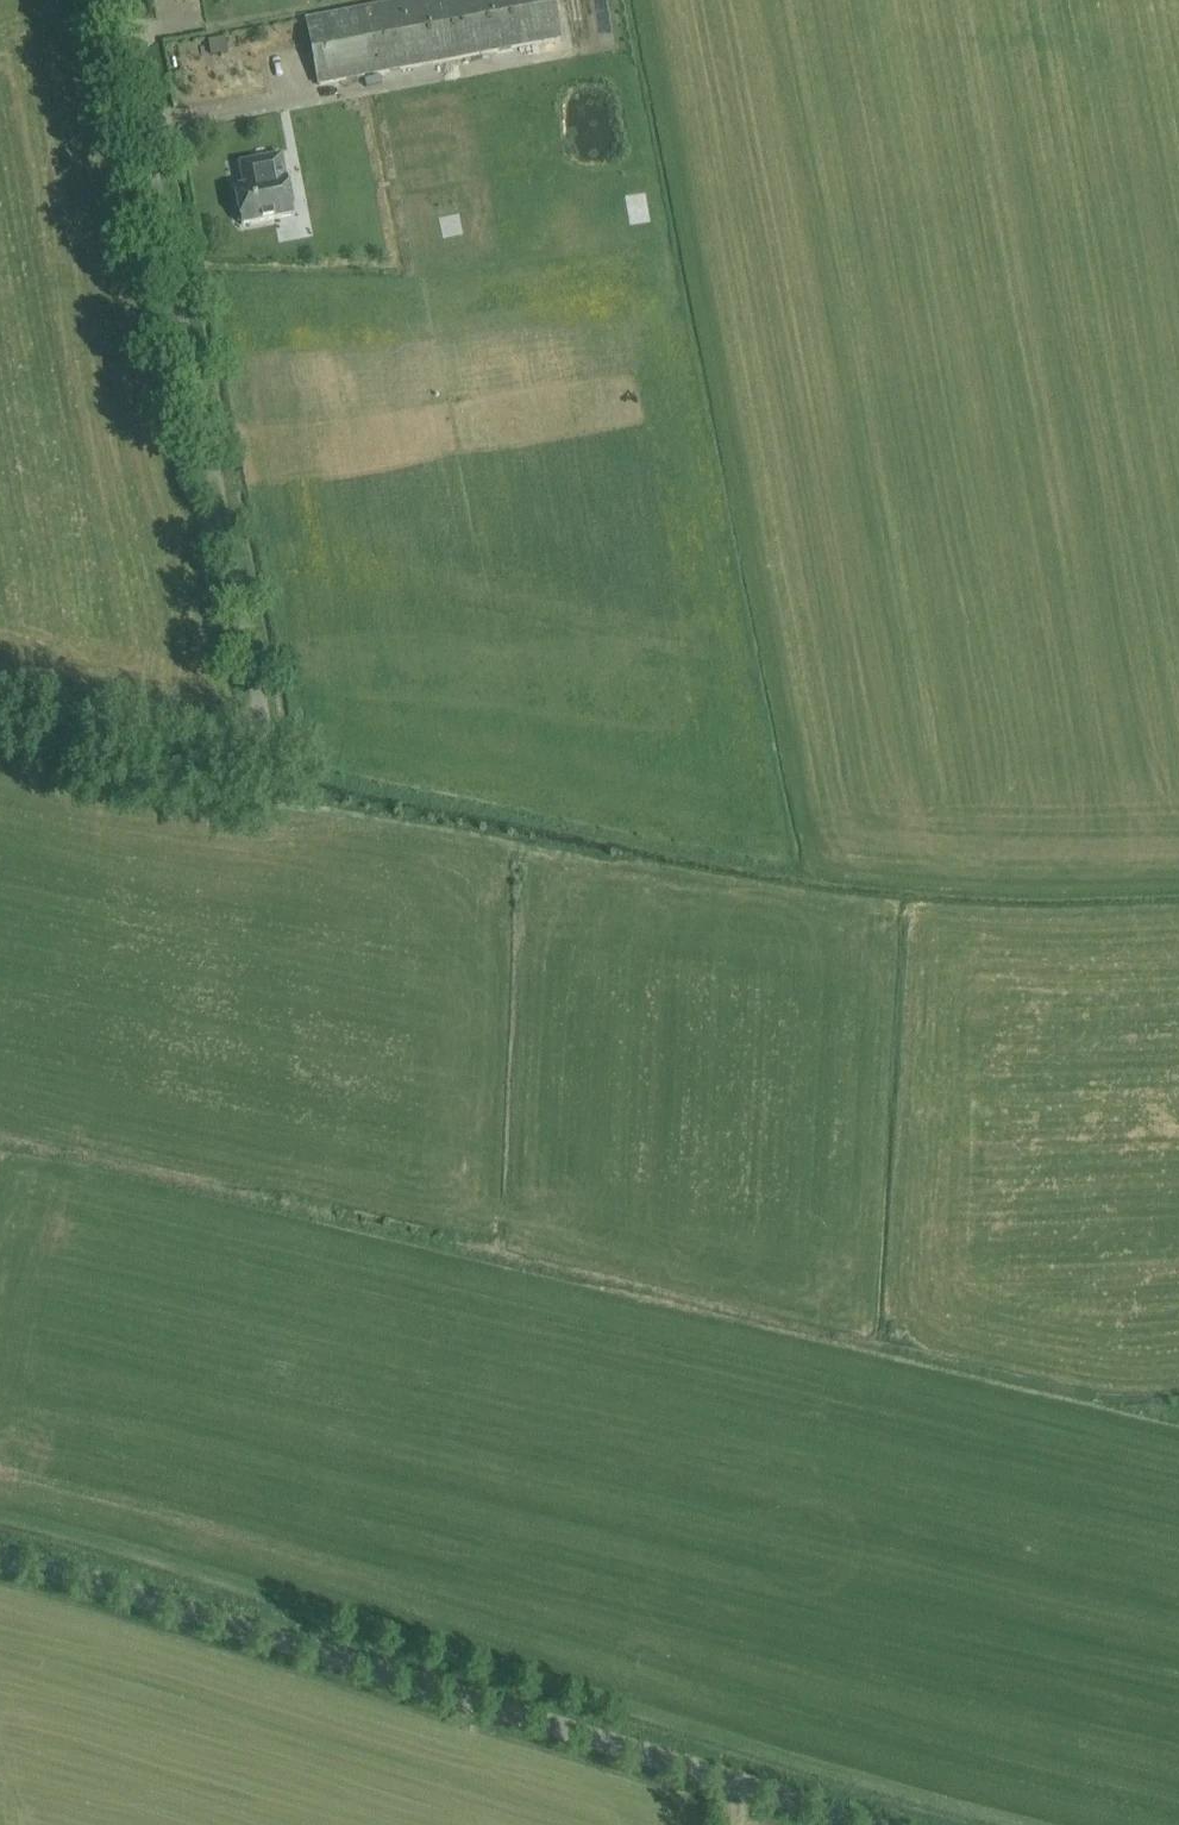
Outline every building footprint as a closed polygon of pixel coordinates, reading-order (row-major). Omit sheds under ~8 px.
[(555,0),(414,0),(307,20),(319,86),(562,39),(555,0)] [(242,226),(293,216),(282,156),(240,164),(244,187),(235,189),(242,226)] [(440,219),(442,235),(460,233),(458,217),(440,219)]
